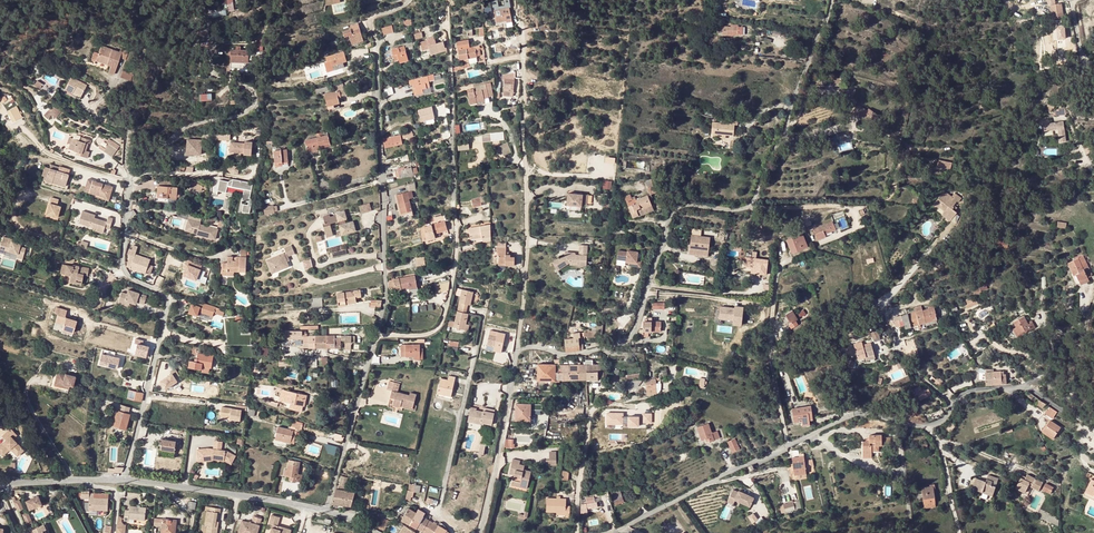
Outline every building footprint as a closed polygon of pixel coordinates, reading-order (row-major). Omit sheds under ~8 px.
[(221,4),(228,3),(230,11),(235,10),(233,0),(220,0),(221,4)] [(1050,5),(1052,18),(1063,17),(1062,12),(1062,8),(1061,3),(1050,5)] [(495,16),(506,14),(511,13),(510,7),(512,7),(511,4),(508,5),(495,8),(495,10),(494,10),(495,16)] [(1064,18),(1053,20),(1054,30),(1059,30),(1060,31),(1062,31),(1062,29),(1065,29),(1064,18)] [(393,25),(381,27),(382,34),(394,32),(393,25)] [(742,27),(739,27),(737,27),(737,25),(733,25),(733,27),(728,27),(728,36),(733,36),(733,35),(737,35),(737,34),(742,34),(742,27)] [(358,32),(361,31),(360,28),(352,30),(351,29),(343,32),(344,37),(349,35),(352,44),(356,43),(356,41),(360,40),(358,32)] [(356,41),(356,43),(364,40),(361,31),(358,32),(360,40),(356,41)] [(428,41),(429,45),(437,43),(435,37),(428,39),(428,41)] [(476,56),(475,49),(475,46),(470,47),(468,40),(457,42),(460,59),(476,56)] [(441,50),(447,48),(446,48),(448,47),(447,43),(445,44),(444,41),(437,43),(429,45),(432,54),(436,53),(435,52),(441,50)] [(398,53),(400,59),(400,62),(409,59),(405,45),(392,49),(393,54),(398,53)] [(231,49),(231,67),(248,68),(249,50),(241,49),(241,46),(236,46),(236,49),(231,49)] [(99,54),(96,61),(111,66),(110,68),(110,70),(110,71),(110,72),(111,72),(113,73),(114,72),(115,71),(116,70),(120,58),(121,53),(118,52),(101,47),(99,54)] [(120,48),(118,52),(121,53),(120,58),(125,59),(128,51),(120,48)] [(329,56),(332,66),(343,62),(346,61),(343,51),(339,52),(329,56)] [(131,73),(122,70),(119,77),(128,80),(131,73)] [(70,77),(64,89),(71,93),(72,91),(80,95),(86,85),(70,77)] [(427,82),(426,77),(413,80),(414,85),(412,85),(413,87),(414,90),(416,90),(422,88),(427,87),(426,85),(429,84),(429,81),(427,82)] [(503,90),(510,91),(510,90),(514,90),(514,80),(504,79),(503,90)] [(476,100),(484,98),(486,98),(486,84),(473,87),(474,91),(468,93),(470,104),(476,103),(476,100)] [(339,90),(325,94),(328,106),(334,105),(339,103),(338,98),(341,97),(340,96),(339,90)] [(71,93),(70,94),(78,99),(80,95),(72,91),(71,93)] [(212,100),(212,92),(200,93),(200,101),(212,100)] [(63,110),(58,105),(53,110),(50,112),(52,114),(56,118),(63,110)] [(859,116),(871,125),(875,119),(874,118),(875,116),(864,108),(863,110),(860,108),(861,107),(858,105),(852,114),(857,117),(859,116)] [(418,110),(422,122),(436,118),(432,106),(418,110)] [(10,110),(15,120),(22,117),(16,107),(10,110)] [(1043,119),(1044,131),(1058,129),(1060,142),(1066,141),(1065,130),(1064,121),(1050,123),(1047,123),(1046,121),(1046,118),(1043,119)] [(713,122),(712,133),(726,135),(734,135),(735,125),(738,125),(738,120),(731,120),(730,124),(713,122)] [(312,147),(330,142),(328,135),(323,136),(322,132),(317,134),(317,137),(306,140),(310,157),(314,156),(313,151),(312,147)] [(496,132),(487,133),(488,141),(491,141),(491,138),(496,138),(497,140),(504,139),(496,132)] [(384,144),(402,141),(400,134),(390,136),(391,137),(383,139),(384,144)] [(65,148),(74,151),(77,140),(70,138),(69,141),(67,142),(65,148)] [(186,139),(186,148),(199,150),(200,150),(201,140),(186,139)] [(79,153),(79,155),(87,158),(89,152),(86,151),(88,144),(81,141),(77,140),(74,151),(77,152),(79,153)] [(104,152),(112,158),(120,147),(111,141),(110,143),(106,140),(101,147),(105,150),(104,152)] [(230,142),(229,152),(240,152),(240,151),(244,151),(244,152),(244,154),(251,154),(252,141),(244,141),(244,143),(230,142)] [(312,147),(313,151),(320,149),(320,148),(330,146),(330,142),(312,147)] [(504,155),(511,153),(508,143),(501,145),(504,155)] [(274,150),(275,164),(283,163),(283,161),(288,161),(287,149),(282,149),(282,148),(276,148),(276,150),(274,150)] [(939,160),(938,166),(950,168),(951,162),(939,160)] [(49,184),(64,189),(69,173),(70,169),(59,166),(59,167),(51,164),(47,176),(46,180),(49,182),(49,184)] [(229,164),(229,173),(238,173),(239,164),(229,164)] [(398,171),(400,177),(400,178),(413,174),(413,173),(416,173),(415,168),(412,168),(412,167),(398,171)] [(113,185),(88,178),(84,190),(89,191),(89,193),(104,197),(106,190),(111,192),(113,185)] [(231,182),(218,179),(216,190),(217,190),(225,192),(226,185),(230,186),(243,188),(240,199),(245,200),(244,204),(242,204),(240,211),(248,213),(251,198),(248,198),(249,195),(251,183),(232,179),(231,182)] [(604,180),(603,188),(612,189),(613,181),(604,180)] [(195,183),(193,182),(194,182),(194,183),(194,184),(193,184),(193,185),(192,187),(201,191),(202,188),(203,186),(198,184),(195,183)] [(647,185),(651,194),(656,192),(653,183),(647,185)] [(178,187),(175,187),(159,185),(158,185),(157,195),(155,195),(154,201),(165,202),(179,203),(180,197),(177,197),(178,187)] [(412,190),(396,195),(400,206),(410,203),(409,199),(414,197),(412,190)] [(943,190),(932,205),(937,209),(939,207),(944,210),(944,211),(948,213),(947,215),(951,218),(954,215),(956,212),(952,209),(953,206),(952,205),(956,201),(957,202),(961,198),(954,193),(951,196),(943,190)] [(570,193),(568,205),(583,207),(583,205),(588,206),(590,196),(570,193)] [(625,196),(633,217),(639,214),(637,212),(652,206),(648,195),(636,199),(635,198),(632,199),(630,194),(625,196)] [(58,204),(60,199),(53,197),(48,213),(59,216),(62,205),(58,204)] [(484,200),(484,197),(472,200),(474,207),(482,205),(481,201),(484,200)] [(372,210),(370,203),(359,206),(362,213),(372,210)] [(411,203),(410,203),(400,206),(402,214),(413,211),(411,203)] [(275,212),(275,211),(273,206),(273,205),(264,207),(265,214),(275,212)] [(637,212),(639,214),(639,216),(654,210),(652,206),(637,212)] [(83,210),(80,222),(95,227),(100,229),(101,226),(105,227),(110,229),(114,218),(109,217),(107,221),(95,217),(92,216),(93,214),(83,210)] [(347,219),(344,211),(336,213),(337,215),(330,216),(330,214),(329,215),(324,216),(325,222),(324,223),(324,224),(324,225),(326,234),(333,233),(330,223),(338,221),(342,234),(355,230),(353,221),(346,223),(345,219),(347,219)] [(950,221),(951,218),(947,215),(948,213),(944,211),(941,214),(950,221)] [(808,216),(802,218),(806,228),(812,225),(811,223),(808,216)] [(796,220),(799,228),(801,230),(806,228),(802,218),(796,220)] [(201,222),(189,219),(186,230),(198,233),(198,232),(202,233),(201,235),(216,239),(219,229),(201,224),(201,222)] [(441,231),(447,230),(444,221),(421,228),(424,241),(436,238),(435,233),(441,231)] [(830,229),(831,232),(836,230),(833,222),(813,229),(818,240),(826,237),(825,234),(824,231),(830,229)] [(469,228),(471,239),(482,236),(482,238),(487,237),(491,236),(491,226),(491,224),(469,228)] [(787,240),(791,250),(796,248),(797,251),(807,247),(802,234),(787,240)] [(0,244),(0,259),(21,264),(25,251),(21,250),(21,247),(11,244),(11,242),(3,240),(1,245),(0,244)] [(707,246),(688,243),(687,256),(706,258),(707,246)] [(148,264),(150,259),(135,253),(138,246),(133,245),(132,250),(130,249),(128,252),(128,254),(128,255),(128,256),(129,257),(128,260),(126,266),(130,267),(145,272),(148,264)] [(271,269),(288,263),(287,260),(286,258),(289,257),(288,256),(295,253),(292,245),(286,247),(287,252),(285,253),(284,252),(267,258),(271,269)] [(498,251),(498,262),(505,262),(505,264),(516,264),(516,253),(514,253),(511,253),(511,251),(511,247),(497,246),(497,251),(498,251)] [(566,255),(564,255),(551,262),(554,268),(558,265),(559,268),(569,263),(577,263),(578,262),(586,263),(587,247),(580,246),(579,256),(575,255),(575,253),(573,253),(568,254),(566,255)] [(628,253),(618,252),(617,261),(627,262),(630,263),(630,265),(629,267),(641,269),(642,260),(637,260),(638,253),(628,252),(628,253)] [(745,257),(741,256),(739,271),(751,273),(752,268),(744,267),(745,257)] [(1077,274),(1080,280),(1088,276),(1092,274),(1089,268),(1088,267),(1083,256),(1069,263),(1075,275),(1077,274)] [(768,260),(745,257),(744,267),(752,268),(755,268),(755,274),(766,275),(768,260)] [(313,266),(311,258),(303,260),(304,267),(313,266)] [(203,265),(187,259),(184,267),(187,268),(191,270),(189,274),(203,279),(206,271),(201,269),(203,265)] [(227,273),(233,274),(245,274),(246,261),(241,261),(236,261),(235,264),(232,264),(232,260),(227,260),(227,266),(222,266),(221,277),(226,278),(227,273)] [(70,274),(70,276),(69,280),(80,283),(81,282),(83,273),(87,274),(88,268),(73,264),(73,265),(62,262),(60,271),(65,272),(70,274)] [(189,274),(191,270),(187,268),(184,275),(201,282),(203,279),(189,274)] [(415,275),(406,277),(408,288),(417,286),(415,275)] [(1088,276),(1080,280),(1082,285),(1090,281),(1088,276)] [(401,289),(408,288),(406,277),(400,278),(401,289)] [(449,284),(450,281),(434,285),(435,292),(439,292),(447,290),(448,290),(449,284)] [(208,288),(201,286),(198,295),(205,297),(208,288)] [(456,317),(455,321),(454,326),(465,329),(466,323),(468,313),(466,313),(467,308),(468,304),(470,304),(473,292),(462,289),(458,306),(456,317)] [(122,292),(119,301),(125,303),(125,301),(130,302),(135,304),(136,302),(138,298),(140,299),(139,303),(144,305),(147,296),(129,290),(127,294),(122,292)] [(361,290),(338,292),(339,306),(347,305),(347,304),(357,302),(356,296),(356,294),(362,294),(361,290)] [(197,304),(192,303),(189,311),(198,314),(199,310),(213,315),(214,312),(216,307),(204,303),(198,301),(197,304)] [(923,311),(926,322),(937,319),(934,306),(929,307),(929,309),(923,311)] [(734,313),(735,308),(731,308),(721,307),(719,317),(734,319),(733,324),(742,325),(743,314),(734,313)] [(68,311),(58,308),(56,314),(59,315),(57,322),(66,324),(64,330),(75,333),(78,321),(68,318),(67,316),(68,311)] [(926,322),(923,311),(922,309),(915,311),(919,324),(926,322)] [(786,314),(791,323),(797,319),(792,311),(786,314)] [(908,314),(911,326),(919,324),(915,311),(908,314)] [(905,328),(911,326),(908,314),(890,319),(893,326),(897,325),(895,321),(899,320),(901,326),(904,325),(905,328)] [(1027,330),(1028,332),(1035,328),(1032,321),(1028,323),(1025,316),(1014,322),(1017,327),(1020,333),(1027,330)] [(645,321),(643,321),(642,328),(640,328),(639,334),(643,334),(644,331),(661,331),(661,321),(647,321),(647,319),(645,319),(645,321)] [(1020,333),(1017,327),(1014,328),(1018,337),(1028,332),(1027,330),(1020,333)] [(288,339),(302,339),(304,339),(303,333),(305,333),(305,331),(301,331),(293,331),(288,330),(288,339)] [(251,332),(226,332),(226,343),(230,343),(230,341),(250,341),(250,338),(251,332)] [(564,338),(566,351),(580,349),(579,336),(581,336),(580,332),(571,333),(572,335),(574,335),(574,337),(564,338)] [(327,347),(326,335),(319,335),(319,341),(314,342),(314,347),(316,347),(323,347),(327,347)] [(326,335),(327,347),(335,347),(336,347),(340,347),(341,346),(340,339),(339,338),(335,338),(335,335),(326,335)] [(345,340),(346,349),(351,349),(351,335),(342,335),(342,340),(345,340)] [(489,335),(487,345),(494,346),(497,337),(489,335)] [(131,354),(147,357),(149,345),(143,344),(144,340),(134,338),(131,354)] [(401,345),(401,356),(410,356),(420,356),(420,349),(420,344),(401,345)] [(203,366),(209,367),(211,367),(213,355),(206,354),(202,353),(203,347),(193,346),(191,353),(198,354),(197,359),(195,358),(195,361),(190,360),(189,366),(202,369),(203,366)] [(875,358),(872,346),(864,348),(856,350),(858,358),(865,356),(866,360),(875,358)] [(420,356),(410,356),(410,359),(423,359),(423,349),(420,349),(420,356)] [(107,365),(107,366),(117,368),(119,358),(113,357),(114,353),(103,351),(99,363),(107,365)] [(587,364),(587,378),(598,378),(598,372),(598,367),(601,367),(601,364),(593,364),(592,359),(585,359),(585,364),(587,364)] [(537,379),(555,380),(555,379),(555,364),(538,363),(537,379)] [(587,364),(585,364),(572,364),(560,364),(555,364),(555,379),(559,379),(563,379),(576,379),(587,378),(587,364)] [(71,385),(74,375),(57,370),(55,375),(51,374),(48,386),(66,391),(68,384),(71,385)] [(174,375),(162,381),(166,389),(178,383),(177,380),(181,377),(177,370),(173,372),(174,375)] [(992,372),(986,373),(987,385),(1007,383),(1006,374),(1002,375),(1002,374),(1003,373),(1003,372),(1002,372),(1001,371),(992,372)] [(448,379),(441,378),(438,394),(451,397),(456,377),(449,376),(448,379)] [(655,378),(647,379),(647,394),(657,393),(655,378)] [(504,383),(490,380),(490,381),(480,379),(478,393),(489,395),(489,392),(491,392),(491,390),(493,391),(492,392),(496,393),(497,391),(503,392),(504,383)] [(392,391),(391,398),(394,399),(393,405),(400,407),(401,405),(413,408),(416,395),(410,393),(409,396),(398,393),(400,384),(389,382),(387,390),(392,391)] [(129,389),(127,398),(141,401),(143,392),(129,389)] [(924,390),(917,394),(921,400),(931,394),(928,389),(925,391),(924,390)] [(290,402),(303,405),(304,406),(306,395),(289,391),(288,394),(285,393),(284,398),(287,399),(286,401),(290,402)] [(1039,399),(1037,404),(1043,408),(1046,404),(1039,399)] [(303,405),(290,402),(289,408),(302,411),(303,405)] [(516,403),(516,417),(524,417),(524,420),(530,420),(531,404),(516,403)] [(121,404),(119,410),(128,413),(130,407),(121,404)] [(246,409),(246,406),(236,404),(235,408),(221,406),(220,415),(230,417),(230,418),(235,418),(240,419),(241,409),(246,409)] [(478,408),(471,406),(468,421),(492,426),(496,409),(478,406),(478,408)] [(792,409),(794,422),(802,421),(803,425),(810,424),(809,420),(809,416),(812,416),(811,406),(792,409)] [(1045,413),(1053,418),(1058,411),(1050,406),(1045,413)] [(113,426),(125,429),(129,413),(128,413),(119,410),(118,410),(113,426)] [(1048,432),(1054,436),(1061,427),(1051,420),(1043,430),(1047,433),(1048,432)] [(952,422),(947,429),(950,432),(955,424),(952,422)] [(709,423),(698,427),(702,440),(709,438),(710,441),(720,438),(717,431),(712,432),(709,423)] [(0,434),(3,438),(0,441),(0,454),(7,448),(11,449),(16,454),(22,448),(11,436),(15,432),(9,426),(0,434)] [(282,427),(279,426),(276,439),(288,442),(291,442),(294,443),(295,436),(294,434),(293,434),(293,430),(282,427)] [(1047,433),(1043,430),(1042,431),(1053,439),(1054,436),(1048,432),(1047,433)] [(336,433),(334,440),(342,441),(343,437),(341,437),(342,434),(336,433)] [(861,442),(861,453),(870,453),(870,451),(870,447),(872,447),(871,434),(867,434),(867,436),(864,442),(861,442)] [(880,434),(871,434),(872,447),(875,447),(875,445),(878,445),(888,445),(888,436),(880,437),(880,434)] [(515,448),(515,438),(505,438),(505,448),(515,448)] [(177,441),(162,439),(161,449),(175,451),(177,441)] [(735,439),(728,442),(733,452),(740,449),(735,439)] [(206,448),(197,448),(198,455),(206,454),(207,460),(212,459),(212,458),(224,460),(231,463),(235,455),(226,450),(221,449),(222,441),(215,440),(214,449),(214,450),(208,448),(207,448),(206,448)] [(336,454),(337,445),(326,444),(324,452),(336,454)] [(545,462),(546,466),(557,465),(554,452),(547,453),(549,461),(545,462)] [(804,456),(792,457),(793,474),(799,474),(805,473),(804,456)] [(289,460),(288,469),(287,476),(290,476),(292,476),(292,480),(302,481),(303,474),(298,474),(300,461),(289,460)] [(513,468),(512,473),(514,473),(516,474),(515,478),(514,477),(513,477),(512,481),(517,483),(517,484),(522,485),(523,482),(528,483),(529,476),(526,476),(527,470),(523,469),(524,465),(519,464),(512,462),(510,467),(513,468)] [(988,474),(986,480),(986,482),(985,482),(989,491),(994,493),(996,486),(991,484),(992,481),(997,482),(999,478),(988,474)] [(342,475),(339,484),(345,486),(347,477),(342,475)] [(1027,475),(1026,477),(1025,479),(1030,481),(1030,483),(1034,485),(1036,479),(1027,475)] [(984,489),(989,491),(985,482),(983,482),(984,480),(983,479),(977,477),(973,488),(983,491),(984,489)] [(1028,485),(1030,483),(1030,481),(1025,479),(1021,477),(1016,488),(1025,492),(1028,485)] [(1091,478),(1085,490),(1093,494),(1093,479),(1091,478)] [(1034,485),(1030,483),(1028,485),(1040,491),(1043,483),(1036,479),(1034,485)] [(1051,493),(1053,488),(1050,486),(1052,482),(1048,480),(1043,489),(1051,493)] [(421,486),(410,484),(408,491),(414,492),(419,493),(421,486)] [(930,486),(921,487),(924,508),(935,507),(933,489),(935,489),(934,484),(929,484),(930,486)] [(737,491),(732,488),(727,500),(732,503),(734,498),(749,505),(753,496),(738,489),(737,491)] [(342,490),(336,489),(332,503),(351,506),(354,493),(348,491),(344,490),(342,490)] [(408,491),(406,500),(411,501),(412,497),(413,498),(414,492),(408,491)] [(616,494),(613,495),(615,502),(623,499),(621,491),(616,492),(616,494)] [(38,494),(25,500),(29,509),(42,503),(38,494)] [(557,498),(547,497),(546,511),(556,512),(566,512),(566,515),(566,517),(570,517),(570,506),(566,506),(566,498),(560,498),(557,498)] [(108,498),(88,498),(88,509),(108,510),(108,498)] [(13,501),(18,511),(23,509),(18,499),(13,501)] [(1021,501),(1025,509),(1052,522),(1058,525),(1059,517),(1054,515),(1040,508),(1038,514),(1026,508),(1028,503),(1021,499),(1021,501)] [(798,500),(792,501),(794,510),(800,509),(798,500)] [(792,501),(782,504),(784,512),(794,510),(792,501)] [(1031,504),(1028,503),(1026,508),(1038,514),(1040,508),(1037,507),(1036,509),(1030,506),(1031,504)] [(146,507),(129,505),(129,509),(125,509),(124,520),(128,520),(129,518),(144,520),(146,507)] [(216,521),(217,512),(220,512),(220,508),(209,507),(209,510),(207,510),(204,525),(206,525),(205,532),(217,532),(217,527),(215,526),(216,521)] [(405,514),(413,519),(416,513),(408,508),(405,514)] [(25,512),(19,515),(24,526),(30,523),(29,522),(25,512)] [(754,512),(748,516),(753,523),(759,519),(754,512)] [(292,528),(278,524),(281,516),(274,513),(271,522),(273,523),(270,532),(290,532),(292,528)] [(429,520),(424,517),(416,513),(413,519),(420,523),(417,529),(422,532),(429,520)] [(413,519),(405,514),(403,517),(402,516),(400,519),(410,524),(413,519)] [(153,525),(162,526),(162,518),(154,518),(154,520),(153,525)] [(162,526),(161,532),(175,532),(176,520),(162,518),(162,526)] [(379,527),(386,529),(388,520),(381,518),(379,527)] [(240,519),(236,532),(239,532),(255,532),(257,525),(240,519)] [(413,519),(410,524),(417,529),(420,523),(413,519)] [(429,520),(422,532),(424,532),(434,532),(438,526),(436,524),(437,523),(435,522),(434,523),(429,520)] [(32,528),(34,532),(50,532),(45,522),(43,523),(32,528)] [(408,528),(404,525),(399,532),(406,532),(407,532),(405,531),(408,528)]
